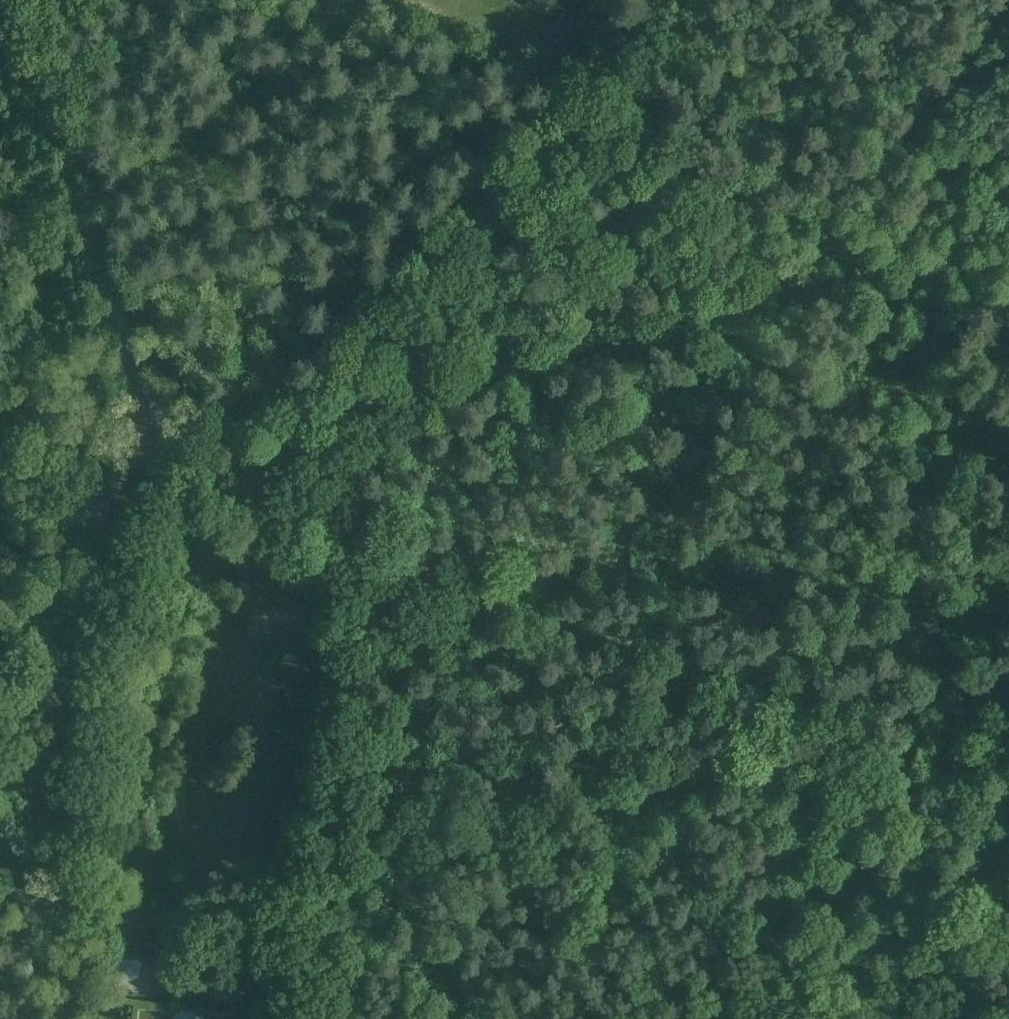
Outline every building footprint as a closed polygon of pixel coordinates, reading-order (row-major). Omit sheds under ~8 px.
[(573,0),(529,0),(527,3),(599,29),(605,12),(579,2),(578,2),(573,0)] [(140,958),(112,953),(109,969),(136,974),(140,958)]
